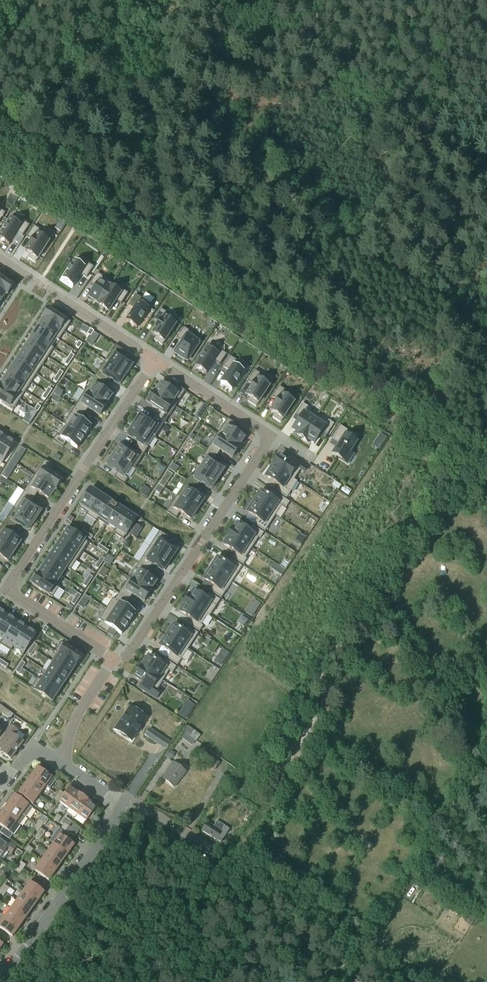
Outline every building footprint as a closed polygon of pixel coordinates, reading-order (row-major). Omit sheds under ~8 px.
[(0,235),(0,240),(9,246),(17,233),(22,237),(29,226),(13,215),(0,235)] [(32,241),(25,252),(30,255),(28,258),(35,263),(51,238),(34,227),(27,237),(32,241)] [(74,261),(62,280),(73,287),(81,275),(86,278),(93,268),(87,264),(85,268),(74,261)] [(7,295),(13,286),(2,278),(5,273),(0,270),(0,291),(7,295)] [(95,288),(89,298),(98,304),(98,305),(99,305),(113,284),(97,274),(90,284),(95,288)] [(113,284),(99,305),(108,312),(116,301),(121,305),(128,294),(113,284)] [(133,309),(125,322),(136,329),(152,306),(135,295),(128,306),(133,309)] [(49,309),(42,318),(64,332),(70,323),(49,309)] [(159,324),(152,334),(157,337),(154,341),(162,346),(178,321),(161,309),(154,320),(159,324)] [(44,320),(38,328),(57,340),(58,341),(64,332),(42,318),(42,319),(44,320)] [(38,328),(33,336),(51,348),(57,340),(38,328)] [(182,342),(174,354),(186,362),(201,340),(183,328),(176,339),(182,342)] [(231,333),(225,343),(232,348),(239,338),(231,333)] [(33,336),(27,345),(47,358),(53,349),(51,348),(33,336)] [(210,344),(195,368),(206,375),(214,362),(220,366),(227,355),(210,344)] [(27,345),(22,353),(42,367),(47,358),(27,345)] [(115,345),(105,361),(126,375),(132,365),(122,358),(125,352),(115,345)] [(22,353),(16,362),(36,375),(42,367),(22,353)] [(229,372),(220,384),(231,391),(245,370),(234,363),(236,361),(230,357),(223,368),(229,372)] [(105,361),(95,377),(105,383),(108,378),(119,385),(126,375),(105,361)] [(16,362),(11,371),(31,384),(36,375),(16,362)] [(11,371),(5,379),(25,392),(31,384),(11,371)] [(253,385),(246,396),(251,399),(248,402),(256,407),(272,382),(254,371),(247,382),(253,385)] [(95,377),(85,392),(105,405),(112,396),(101,389),(105,383),(95,377)] [(19,401),(25,392),(5,379),(0,387),(0,388),(19,401)] [(161,384),(155,393),(176,407),(185,392),(175,385),(171,391),(161,384)] [(277,401),(270,412),(275,415),(273,418),(280,423),(282,420),(282,419),(293,401),(282,394),(285,391),(279,387),(272,398),(277,401)] [(13,410),(19,401),(0,388),(0,402),(13,410)] [(57,388),(53,393),(59,397),(62,392),(57,388)] [(85,392),(74,408),(84,415),(88,409),(99,416),(106,406),(105,405),(85,392)] [(154,393),(147,403),(158,411),(155,416),(165,423),(176,407),(155,393),(154,393)] [(301,418),(293,430),(296,433),(295,434),(302,439),(317,416),(307,409),(308,408),(302,404),(295,415),(301,418)] [(74,408),(63,425),(65,426),(84,439),(91,427),(81,420),(84,415),(74,408)] [(25,423),(29,426),(32,421),(37,413),(34,410),(32,409),(23,422),(25,423)] [(199,411),(193,419),(197,421),(198,419),(201,420),(205,415),(199,411)] [(141,415),(134,425),(151,436),(155,438),(165,423),(155,416),(151,422),(141,415)] [(317,416),(302,439),(309,443),(310,442),(314,444),(321,432),(327,436),(334,425),(328,421),(327,423),(317,416)] [(227,419),(217,435),(238,448),(244,438),(234,431),(237,426),(227,419)] [(134,425),(127,435),(138,442),(134,447),(145,454),(148,448),(155,438),(151,436),(134,425)] [(56,435),(52,441),(63,448),(66,442),(77,449),(84,439),(65,426),(58,436),(56,435)] [(340,427),(331,440),(339,445),(333,454),(347,464),(353,455),(350,453),(358,441),(347,434),(348,432),(340,427)] [(377,439),(384,443),(387,437),(381,433),(377,439)] [(217,435),(207,450),(217,457),(221,451),(232,459),(239,448),(238,448),(217,435)] [(0,444),(0,463),(2,464),(15,444),(5,437),(0,444)] [(120,446),(114,456),(130,467),(134,470),(145,454),(134,447),(131,453),(120,446)] [(207,459),(201,468),(217,479),(224,469),(213,462),(217,457),(207,450),(203,456),(207,459)] [(16,454),(11,461),(16,465),(21,458),(16,454)] [(114,456),(107,466),(117,473),(114,479),(124,485),(128,479),(124,476),(130,467),(114,456)] [(279,456),(272,467),(294,481),(294,480),(300,470),(304,473),(307,468),(296,460),(293,465),(279,456)] [(44,460),(34,477),(54,490),(55,491),(62,480),(51,473),(55,467),(44,460)] [(11,461),(7,468),(12,472),(16,465),(11,461)] [(173,465),(170,470),(175,473),(179,468),(173,465)] [(160,478),(165,469),(160,466),(154,475),(160,478)] [(268,474),(266,477),(279,486),(276,492),(286,499),(297,483),(294,480),(294,481),(272,467),(271,469),(270,469),(266,474),(268,474)] [(190,475),(186,481),(197,488),(200,483),(211,489),(217,479),(201,468),(194,478),(190,475)] [(167,472),(158,485),(164,489),(172,475),(167,472)] [(34,477),(24,492),(34,498),(38,493),(48,500),(54,490),(34,477)] [(186,481),(176,497),(197,510),(203,500),(193,494),(197,488),(186,481)] [(158,485),(155,491),(160,495),(164,489),(158,485)] [(143,487),(139,493),(145,498),(149,491),(143,487)] [(91,489),(78,508),(87,514),(100,495),(91,489)] [(24,492),(14,507),(34,521),(41,511),(30,504),(34,498),(24,492)] [(257,496),(254,501),(255,501),(254,502),(275,516),(282,506),(286,509),(289,503),(275,493),(271,499),(261,492),(258,496),(257,496)] [(87,514),(86,516),(96,522),(97,520),(109,501),(100,495),(87,514)] [(176,497),(166,513),(176,519),(180,514),(190,521),(197,510),(176,497)] [(109,501),(97,520),(106,526),(108,524),(107,524),(118,507),(109,501)] [(250,509),(247,513),(257,520),(254,525),(265,532),(275,516),(254,502),(253,504),(252,503),(249,508),(250,509)] [(14,507),(3,523),(14,530),(17,524),(28,531),(34,521),(14,507)] [(118,507),(107,524),(108,524),(116,529),(116,530),(127,513),(118,507)] [(116,529),(113,533),(123,540),(137,519),(127,513),(116,530),(116,529)] [(0,528),(0,543),(14,552),(20,542),(10,535),(14,530),(3,523),(0,528)] [(233,527),(229,534),(251,549),(258,538),(260,539),(264,534),(253,527),(249,532),(237,524),(235,528),(233,527)] [(136,526),(131,534),(136,537),(141,529),(136,526)] [(68,529),(62,538),(82,552),(88,543),(68,529)] [(159,532),(149,547),(170,561),(176,551),(166,544),(170,538),(159,532)] [(226,542),(224,545),(235,553),(232,559),(243,566),(246,560),(245,559),(251,549),(229,534),(224,541),(226,542)] [(300,534),(297,538),(303,542),(306,538),(300,534)] [(62,538),(56,548),(76,561),(82,552),(62,538)] [(7,562),(14,552),(0,543),(0,557),(7,562)] [(149,547),(139,563),(149,570),(153,564),(163,571),(170,561),(149,547)] [(56,548),(50,557),(66,568),(70,571),(76,561),(56,548)] [(50,557),(44,566),(60,577),(61,576),(66,568),(50,557)] [(213,562),(210,568),(211,568),(210,569),(231,583),(242,567),(231,560),(227,566),(217,559),(214,563),(213,562)] [(133,581),(149,592),(150,592),(156,582),(145,575),(149,570),(139,563),(135,569),(139,572),(133,581)] [(44,566),(38,575),(56,587),(57,587),(63,578),(61,576),(60,577),(44,566)] [(279,568),(276,573),(281,576),(284,571),(279,568)] [(206,576),(203,580),(214,587),(210,592),(221,599),(231,583),(210,569),(209,570),(208,570),(205,575),(206,576)] [(38,575),(31,584),(52,598),(59,588),(57,587),(56,587),(38,575)] [(129,578),(118,594),(129,601),(132,595),(144,603),(150,592),(149,592),(133,581),(129,578)] [(190,594),(185,601),(208,616),(207,616),(209,617),(220,601),(209,594),(205,599),(193,591),(191,595),(190,594)] [(113,598),(106,609),(128,624),(136,613),(125,606),(129,601),(118,594),(115,600),(113,598)] [(182,608),(180,612),(192,620),(188,625),(199,632),(203,627),(201,626),(207,616),(208,616),(185,601),(181,607),(182,608)] [(253,601),(245,613),(252,617),(259,605),(253,601)] [(100,622),(97,627),(107,634),(111,628),(121,635),(128,624),(106,609),(98,620),(100,622)] [(0,623),(0,639),(2,640),(3,641),(16,621),(6,614),(0,623)] [(0,644),(0,645),(11,652),(13,648),(26,627),(16,621),(3,641),(2,640),(0,644)] [(169,629),(166,634),(167,635),(166,636),(187,650),(198,634),(187,627),(184,633),(173,626),(170,630),(169,629)] [(26,627),(13,648),(23,654),(20,658),(21,658),(36,634),(26,627)] [(162,642),(160,647),(170,653),(166,659),(177,666),(187,650),(166,636),(166,637),(165,636),(161,642),(162,642)] [(61,642),(54,652),(56,654),(57,653),(76,665),(82,656),(61,642)] [(222,650),(214,662),(220,666),(228,654),(222,650)] [(56,654),(50,663),(52,664),(53,663),(70,674),(76,665),(57,653),(56,654)] [(148,657),(141,667),(162,681),(169,671),(172,673),(176,668),(165,660),(162,666),(148,657)] [(52,664),(47,673),(64,684),(70,674),(53,663),(52,664)] [(141,667),(134,678),(148,687),(145,692),(156,699),(159,694),(155,692),(162,681),(141,667)] [(41,681),(41,682),(57,693),(64,684),(47,673),(41,681)] [(37,678),(31,688),(51,702),(57,693),(41,682),(41,681),(37,678)] [(184,704),(192,709),(195,706),(187,701),(184,704)] [(131,741),(147,718),(130,707),(114,730),(116,731),(115,733),(121,737),(122,735),(131,741)] [(4,708),(1,713),(5,717),(9,711),(4,708)] [(9,711),(5,717),(10,720),(14,715),(9,711)] [(15,753),(23,742),(13,735),(17,730),(11,726),(0,742),(0,749),(4,752),(3,754),(10,760),(15,753)] [(188,726),(185,731),(191,735),(190,736),(196,741),(200,736),(188,726)] [(159,736),(154,744),(165,751),(170,744),(159,736)] [(175,754),(169,750),(165,756),(171,760),(175,754)] [(203,751),(198,760),(214,771),(220,763),(203,751)] [(174,788),(185,773),(173,763),(168,769),(169,770),(162,778),(174,788)] [(37,768),(31,777),(45,787),(49,790),(55,781),(49,776),(48,774),(47,773),(47,772),(46,771),(44,770),(43,770),(41,770),(40,770),(37,768)] [(39,796),(45,787),(31,777),(24,785),(39,796)] [(32,805),(39,796),(24,785),(18,794),(32,805)] [(78,794),(69,788),(65,794),(61,799),(59,802),(68,809),(78,794)] [(61,799),(65,794),(59,791),(56,795),(61,799)] [(87,801),(88,801),(78,794),(68,809),(77,815),(87,801)] [(7,804),(26,818),(33,809),(14,795),(7,804)] [(58,803),(59,802),(61,799),(56,795),(53,799),(58,803)] [(96,807),(87,801),(77,815),(86,822),(88,819),(90,818),(93,816),(94,813),(94,810),(96,807)] [(49,810),(53,806),(48,802),(44,807),(49,810)] [(20,827),(26,818),(7,804),(1,813),(20,827)] [(9,840),(13,835),(14,836),(20,827),(1,813),(0,814),(0,826),(3,828),(0,832),(0,833),(9,840)] [(58,823),(61,818),(57,815),(53,820),(58,823)] [(36,824),(41,828),(44,824),(39,820),(36,824)] [(229,829),(224,826),(217,821),(214,826),(207,822),(206,822),(201,830),(201,831),(215,839),(220,843),(229,829)] [(65,832),(68,826),(64,823),(60,828),(65,832)] [(38,832),(40,829),(41,828),(36,824),(32,829),(38,832)] [(81,829),(74,824),(71,828),(68,826),(65,832),(74,838),(81,829)] [(37,833),(42,837),(45,832),(40,829),(38,832),(37,833)] [(67,854),(74,845),(65,839),(68,836),(58,829),(50,842),(53,844),(67,854)] [(29,840),(32,835),(27,831),(24,836),(29,840)] [(39,841),(42,837),(37,833),(34,837),(39,841)] [(6,850),(11,854),(15,848),(0,837),(0,858),(6,850)] [(47,853),(61,863),(67,854),(53,844),(47,853)] [(30,854),(33,850),(28,846),(25,850),(30,854)] [(55,872),(61,863),(47,853),(40,862),(55,872)] [(17,866),(22,870),(25,865),(20,862),(17,866)] [(48,881),(55,872),(40,862),(34,871),(48,881)] [(2,872),(7,875),(12,869),(7,865),(2,872)] [(19,874),(22,870),(17,866),(14,871),(19,874)] [(23,891),(37,902),(44,893),(29,882),(23,891)] [(17,900),(31,910),(37,902),(23,891),(17,900)] [(10,909),(25,919),(31,910),(17,900),(10,909)] [(18,928),(25,919),(10,909),(4,918),(18,928)] [(4,918),(0,915),(0,916),(0,929),(12,937),(18,928),(4,918)]
